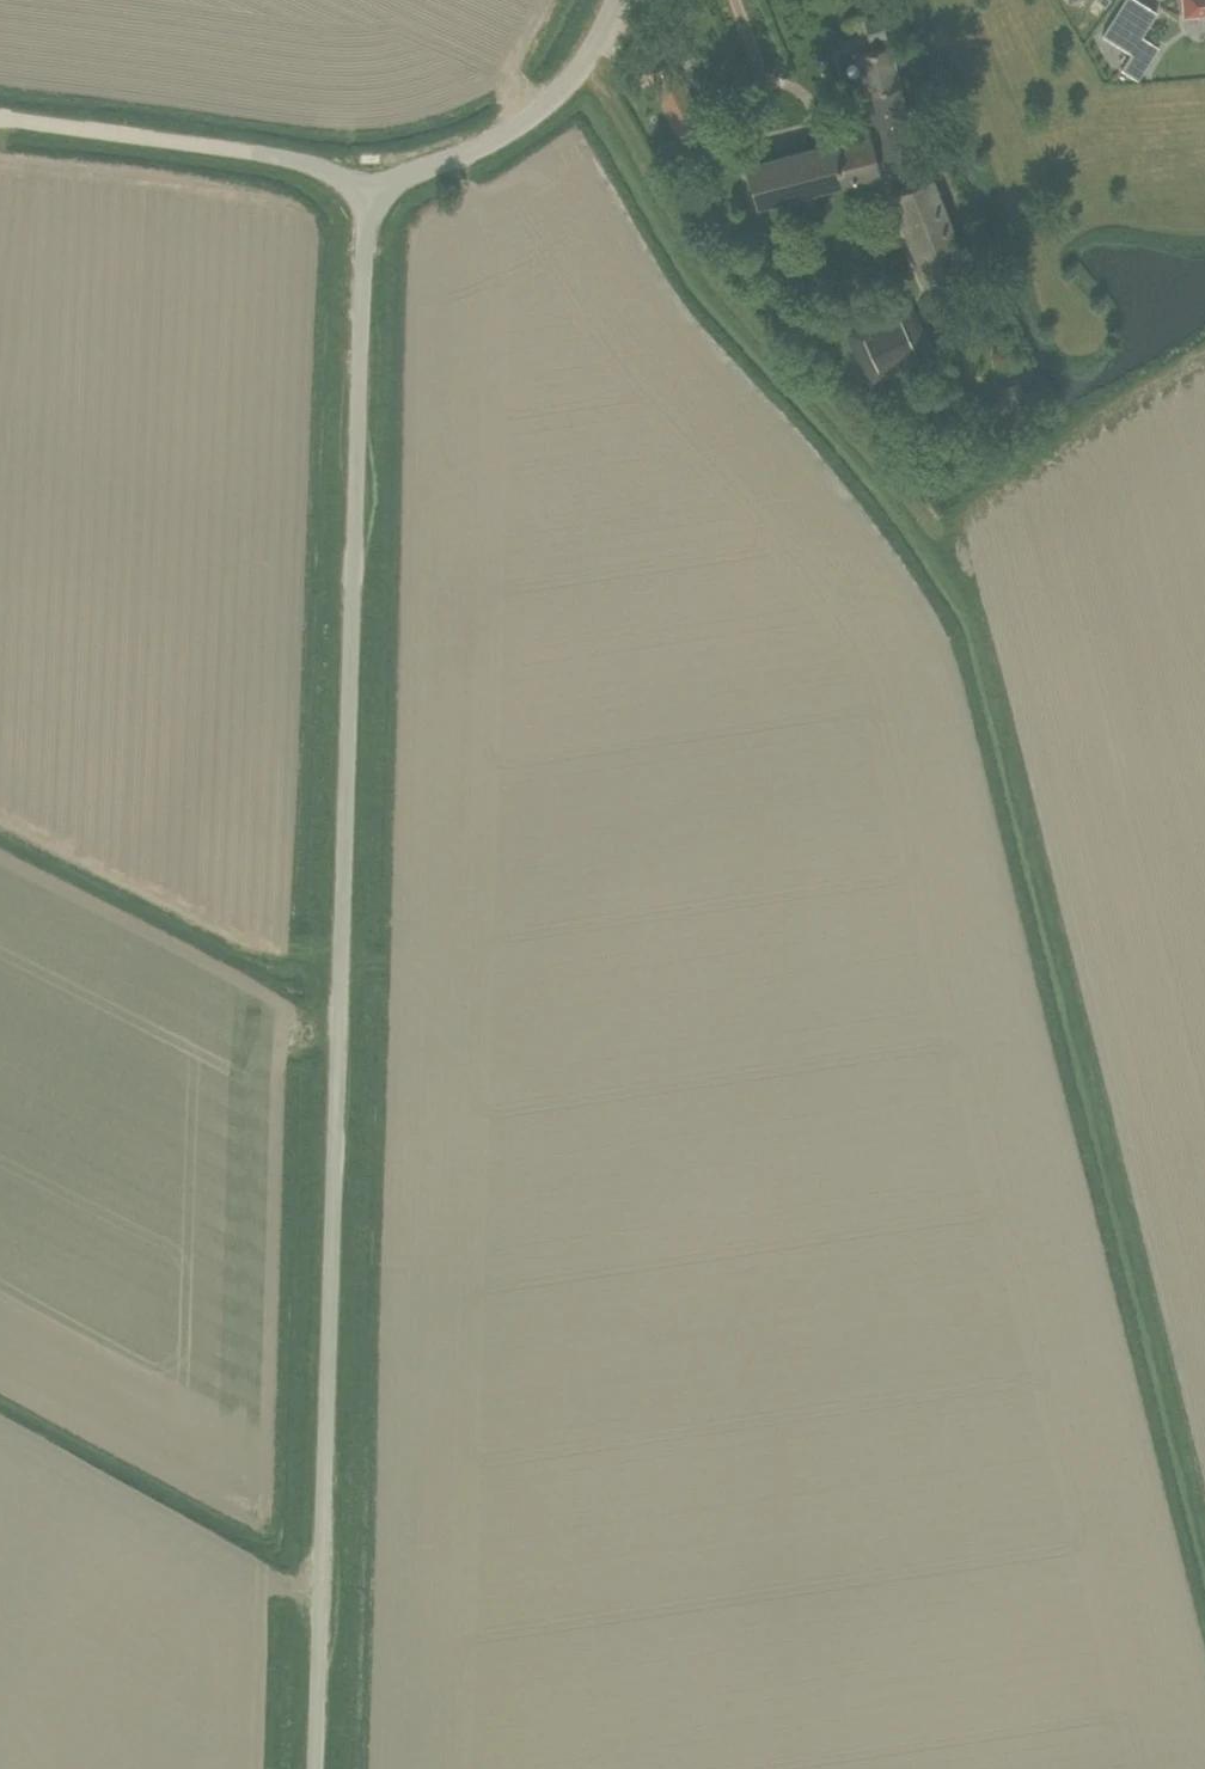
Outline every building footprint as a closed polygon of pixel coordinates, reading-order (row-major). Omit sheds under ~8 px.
[(1103,34),(1131,51),(1142,33),(1143,34),(1157,10),(1141,0),(1123,0),(1103,34)] [(1183,12),(1204,11),(1204,0),(1183,0),(1183,12)] [(883,15),(865,19),(871,44),(889,40),(883,15)] [(635,53),(659,99),(683,147),(714,131),(702,107),(696,110),(673,63),(693,53),(681,30),(635,53)] [(1159,45),(1142,35),(1131,51),(1121,67),(1138,78),(1159,45)] [(876,149),(898,143),(914,139),(901,89),(910,86),(899,44),(857,56),(868,98),(876,96),(884,127),(870,131),(872,136),(749,168),(759,203),(882,170),(881,167),(876,149)] [(917,182),(898,143),(876,149),(881,167),(884,166),(881,156),(885,155),(901,189),(917,182)] [(929,178),(917,182),(901,189),(889,193),(926,284),(965,268),(929,178)] [(908,301),(846,331),(871,382),(933,353),(908,301)]
